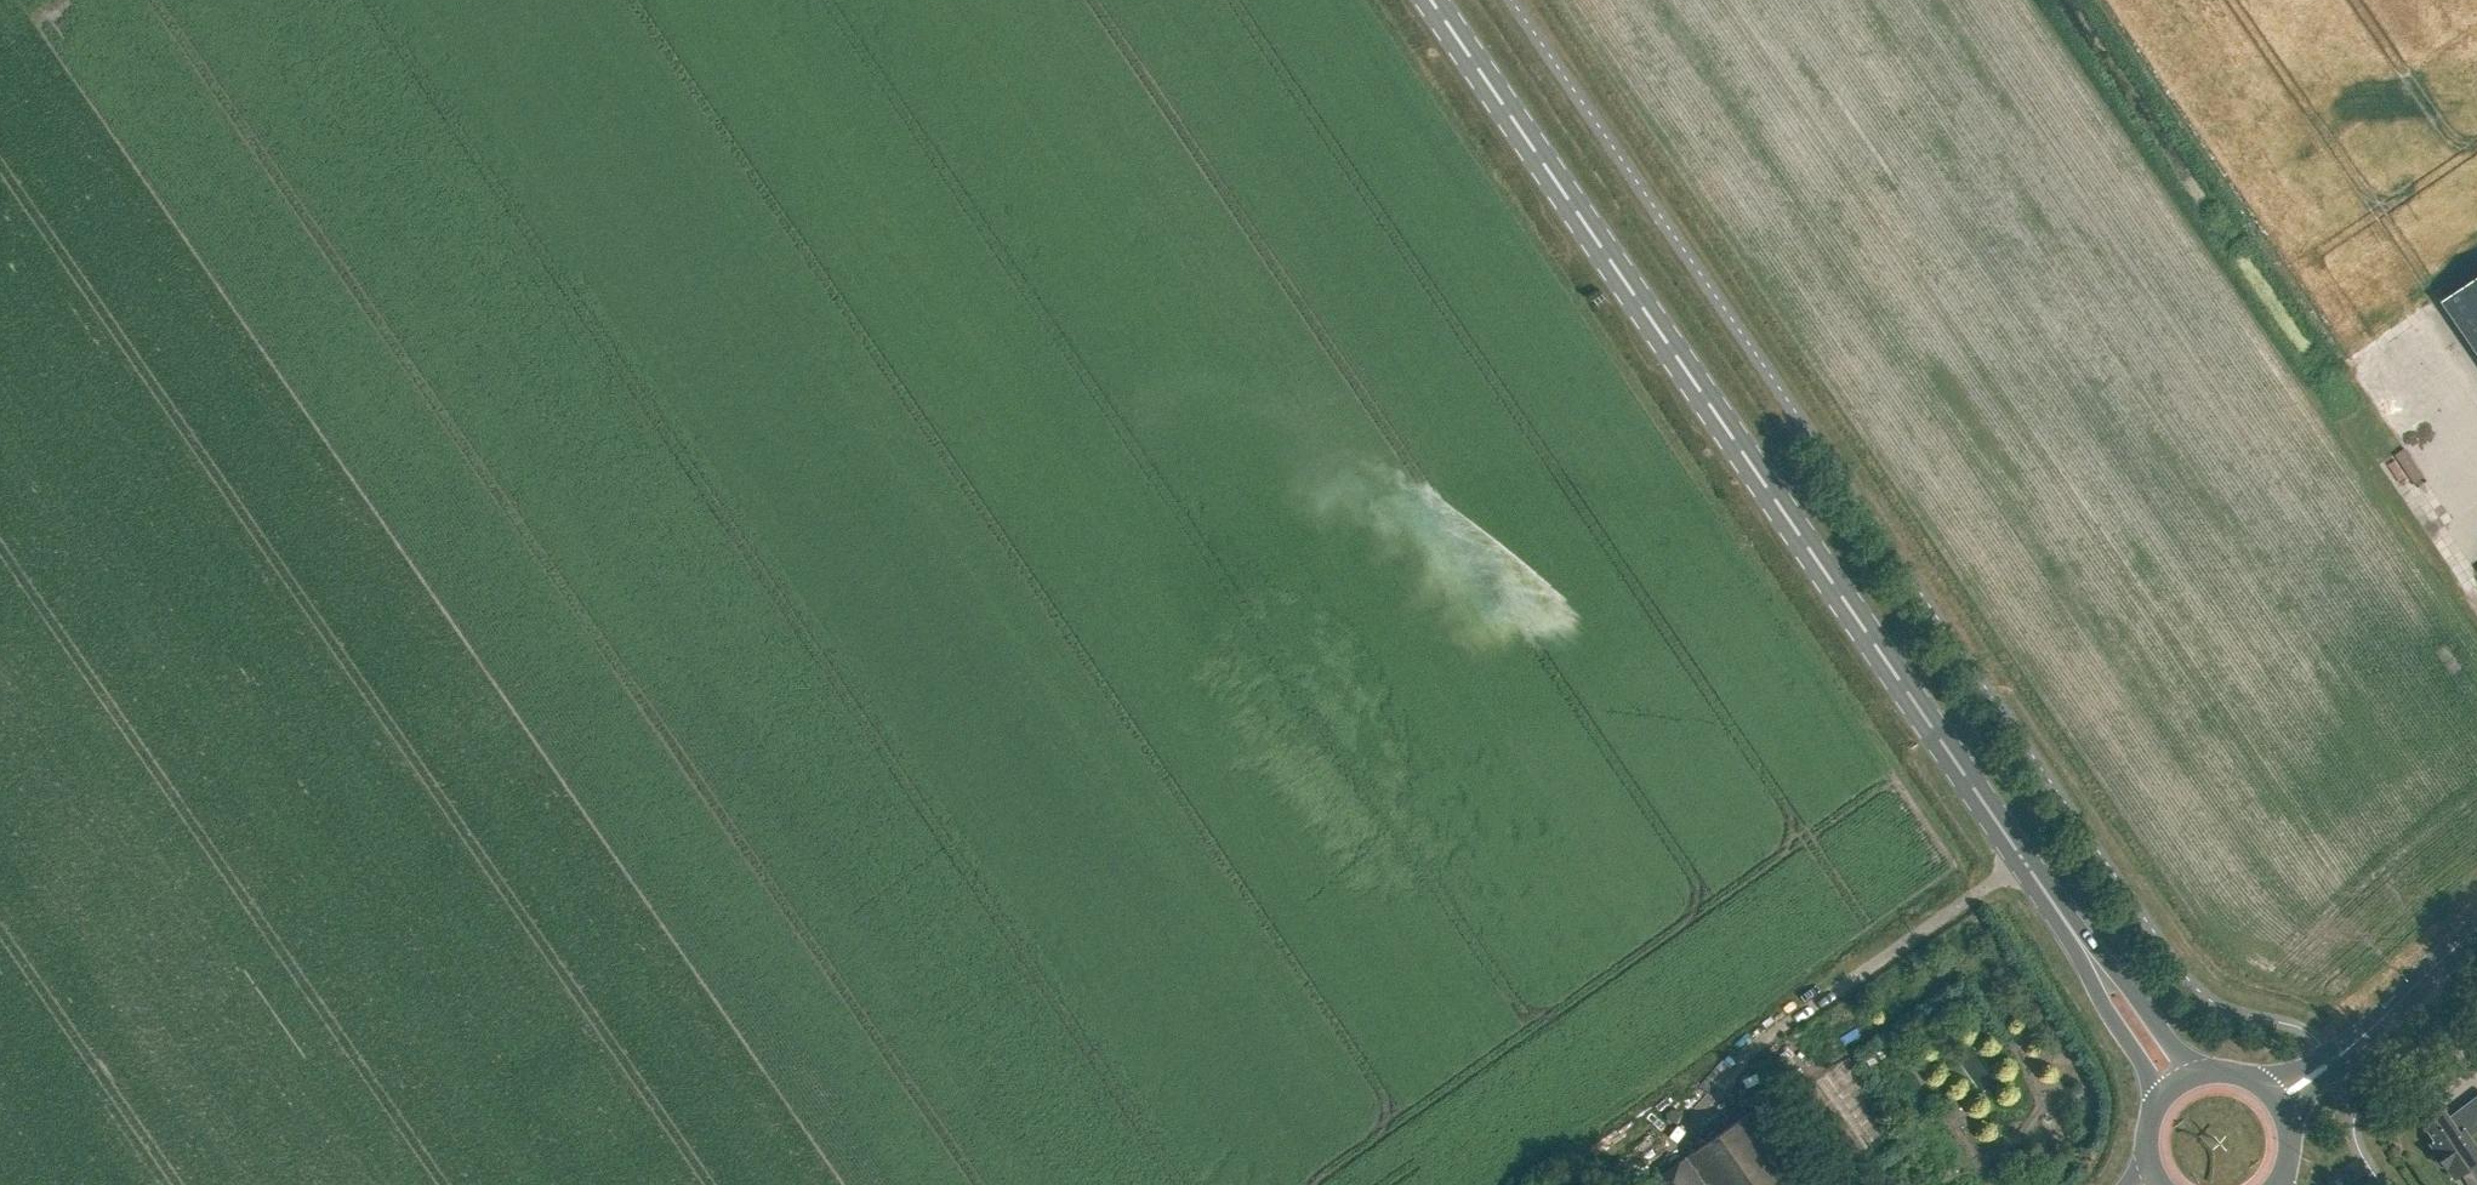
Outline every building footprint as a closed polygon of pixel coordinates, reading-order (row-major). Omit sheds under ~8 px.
[(2442,300),(2476,352),(2476,276),(2442,300)] [(1968,1084),(1986,1074),(1967,1036),(1949,1045),(1968,1084)] [(1754,1109),(1647,1184),(1648,1184),(1807,1184),(1754,1109)] [(2460,1109),(2449,1117),(2459,1132),(2464,1128),(2470,1136),(2476,1131),(2460,1109)] [(2424,1123),(2439,1146),(2434,1149),(2436,1152),(2435,1157),(2440,1165),(2446,1166),(2455,1179),(2462,1174),(2469,1184),(2476,1184),(2476,1147),(2470,1136),(2464,1128),(2459,1132),(2449,1117),(2444,1110),(2440,1111),(2435,1111),(2428,1116),(2427,1122),(2424,1123)]
